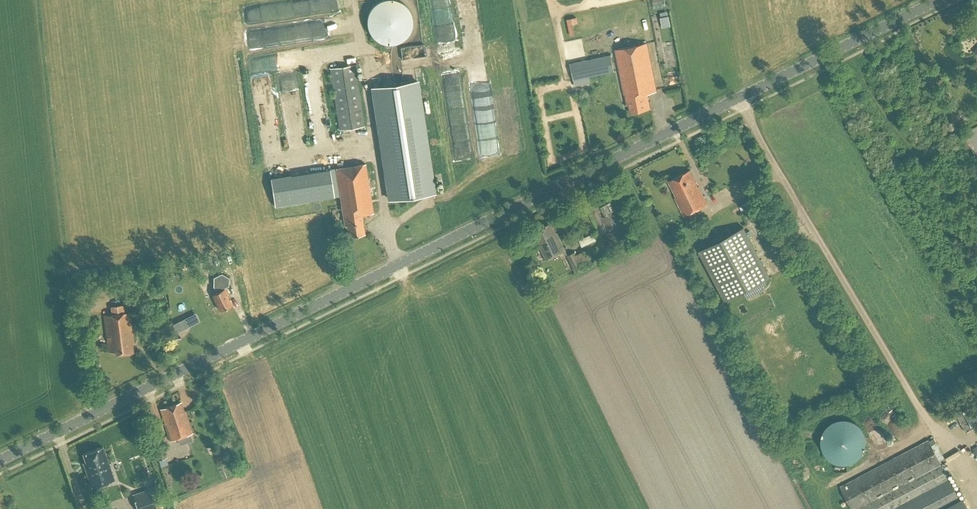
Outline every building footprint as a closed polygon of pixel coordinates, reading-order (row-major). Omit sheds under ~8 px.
[(380,1),(375,4),(372,7),(371,10),(369,13),(368,23),(369,26),(370,29),(371,32),(375,37),(381,41),(387,43),(390,43),(394,43),(397,42),(403,40),(406,38),(410,33),(412,30),(413,27),(413,23),(414,20),(413,17),(411,10),(407,5),(405,3),(402,1),(401,0),(381,0),(380,1)] [(659,12),(662,28),(671,26),(667,10),(659,12)] [(577,17),(567,18),(569,35),(573,34),(572,24),(578,23),(577,17)] [(651,108),(647,93),(656,91),(647,42),(615,49),(624,94),(625,94),(627,105),(629,104),(631,112),(651,108)] [(402,59),(426,55),(424,44),(400,48),(402,59)] [(612,54),(571,62),(575,80),(615,71),(612,54)] [(355,64),(331,68),(340,129),(364,126),(355,64)] [(417,81),(373,87),(390,200),(434,193),(417,81)] [(275,111),(263,112),(263,129),(276,128),(275,111)] [(373,212),(365,163),(270,178),(275,205),(340,195),(345,225),(347,225),(348,235),(365,233),(362,214),(373,212)] [(676,196),(675,197),(684,215),(708,203),(691,169),(670,179),(675,188),(673,189),(676,196)] [(611,203),(607,204),(607,206),(601,208),(604,214),(614,210),(611,203)] [(747,203),(742,205),(747,214),(752,212),(747,203)] [(565,250),(557,232),(556,233),(551,222),(537,229),(539,232),(533,234),(538,246),(540,246),(546,259),(565,250)] [(699,250),(725,300),(770,276),(743,226),(699,250)] [(579,238),(581,245),(596,240),(593,233),(579,238)] [(576,253),(575,251),(569,254),(576,271),(591,265),(585,250),(576,253)] [(229,285),(229,277),(222,273),(214,277),(213,286),(216,292),(212,294),(220,310),(232,304),(228,295),(230,294),(226,287),(229,285)] [(104,314),(109,351),(116,350),(116,354),(134,352),(133,343),(135,343),(131,311),(104,314)] [(165,422),(164,423),(170,440),(193,432),(186,410),(184,411),(181,401),(160,408),(165,422)] [(976,425),(968,408),(956,414),(966,431),(976,425)] [(821,437),(820,441),(821,445),(822,449),(824,453),(826,457),(829,459),(833,462),(837,463),(841,464),(845,464),(849,463),(853,462),(857,459),(860,457),(862,453),(864,449),(865,445),(866,441),(865,437),(864,433),(862,429),(860,426),(857,423),(853,421),(849,419),(845,419),(841,419),(837,419),(833,421),(829,423),(826,426),(824,429),(822,433),(821,437)] [(852,508),(890,508),(949,478),(939,460),(944,458),(938,445),(933,448),(928,439),(840,486),(852,508)] [(167,456),(163,443),(153,446),(157,459),(167,456)] [(89,474),(88,474),(92,485),(114,478),(103,446),(84,453),(86,461),(84,462),(89,474)] [(960,499),(949,478),(890,508),(940,508),(960,499)] [(134,495),(140,508),(154,508),(164,506),(157,486),(134,495)] [(962,497),(960,499),(940,508),(969,508),(962,497)]
